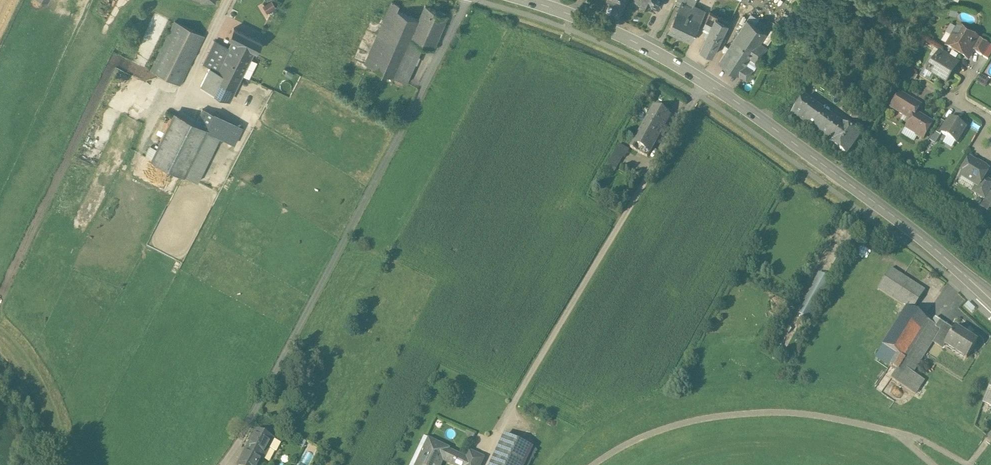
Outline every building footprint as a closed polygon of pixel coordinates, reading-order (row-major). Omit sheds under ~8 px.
[(271,1),(263,6),(267,13),(276,8),(271,1)] [(391,1),(377,34),(386,37),(398,9),(400,5),(391,1)] [(694,6),(684,1),(681,7),(671,30),(692,40),(701,20),(692,16),(696,7),(694,6)] [(426,5),(420,19),(412,39),(424,45),(433,49),(448,15),(426,5)] [(706,11),(696,7),(692,16),(701,20),(702,20),(706,11)] [(398,9),(386,37),(408,47),(412,39),(420,19),(398,9)] [(729,21),(711,12),(704,26),(711,29),(701,48),(713,54),(729,21)] [(747,19),(719,61),(746,79),(753,68),(747,64),(751,57),(757,61),(767,46),(761,42),(767,32),(747,19)] [(175,21),(151,69),(179,84),(204,35),(200,33),(175,21)] [(977,40),(958,29),(957,30),(951,26),(946,34),(952,38),(947,46),(967,58),(972,50),(978,40),(977,40)] [(260,41),(234,28),(229,37),(233,39),(254,50),(256,51),(260,41)] [(386,37),(377,34),(364,63),(395,77),(408,47),(386,37)] [(254,50),(233,39),(229,48),(221,44),(210,67),(238,81),(254,50)] [(424,45),(412,39),(408,47),(395,77),(407,82),(424,45)] [(990,45),(978,39),(977,40),(978,40),(972,50),(983,57),(990,45)] [(214,40),(203,63),(210,67),(221,44),(214,40)] [(940,50),(935,60),(933,59),(930,60),(925,67),(926,70),(946,82),(955,68),(952,67),(956,60),(940,50)] [(238,81),(210,67),(201,85),(229,99),(238,81)] [(918,76),(906,69),(903,74),(915,81),(918,76)] [(920,106),(899,94),(891,107),(911,120),(915,114),(920,106)] [(805,99),(792,116),(806,125),(818,108),(805,99)] [(241,127),(203,108),(195,124),(206,129),(206,130),(220,137),(233,143),(241,127)] [(670,117),(654,108),(630,147),(647,157),(655,143),(657,144),(661,136),(662,137),(665,131),(663,130),(670,117)] [(818,108),(806,125),(818,135),(831,117),(818,108)] [(174,113),(151,158),(198,182),(220,137),(206,130),(206,129),(195,124),(174,113)] [(911,120),(906,128),(915,134),(916,137),(919,138),(922,138),(924,139),(932,124),(915,114),(911,120)] [(843,126),(831,117),(818,135),(830,143),(843,126)] [(966,127),(950,118),(941,133),(956,142),(966,127)] [(859,137),(843,126),(830,143),(830,144),(846,156),(859,137)] [(935,144),(940,134),(934,131),(929,141),(935,144)] [(618,147),(615,153),(614,152),(606,167),(615,173),(624,158),(625,158),(628,152),(618,147)] [(969,159),(960,175),(981,188),(978,195),(985,199),(990,192),(990,191),(990,189),(990,182),(984,178),(988,171),(969,159)] [(990,206),(983,202),(980,207),(987,211),(990,206)] [(906,306),(882,344),(883,345),(883,344),(897,353),(905,359),(929,321),(928,320),(912,310),(925,290),(891,268),(878,288),(906,306)] [(816,278),(797,312),(808,318),(818,300),(827,284),(816,278)] [(830,279),(827,284),(818,300),(823,302),(834,281),(830,279)] [(929,321),(905,359),(897,353),(890,364),(896,368),(891,377),(915,393),(924,380),(913,372),(940,330),(944,323),(935,317),(932,323),(929,321)] [(977,342),(955,328),(954,330),(944,323),(940,330),(950,336),(945,344),(966,358),(977,342)] [(781,343),(773,338),(768,346),(777,351),(781,343)] [(897,353),(883,344),(883,345),(877,355),(890,364),(897,353)] [(319,364),(308,359),(303,368),(314,374),(319,364)] [(983,402),(990,406),(990,386),(990,385),(989,385),(983,402)] [(982,431),(986,434),(990,430),(990,426),(989,424),(982,431)] [(257,431),(238,464),(261,464),(262,463),(269,448),(276,452),(280,443),(274,440),(274,439),(257,431)] [(491,464),(530,464),(537,450),(505,435),(491,464)] [(420,464),(440,464),(443,460),(454,464),(463,464),(466,459),(447,450),(448,449),(429,440),(425,448),(427,449),(420,464)] [(470,452),(467,459),(466,459),(463,464),(480,464),(483,458),(470,452)]
